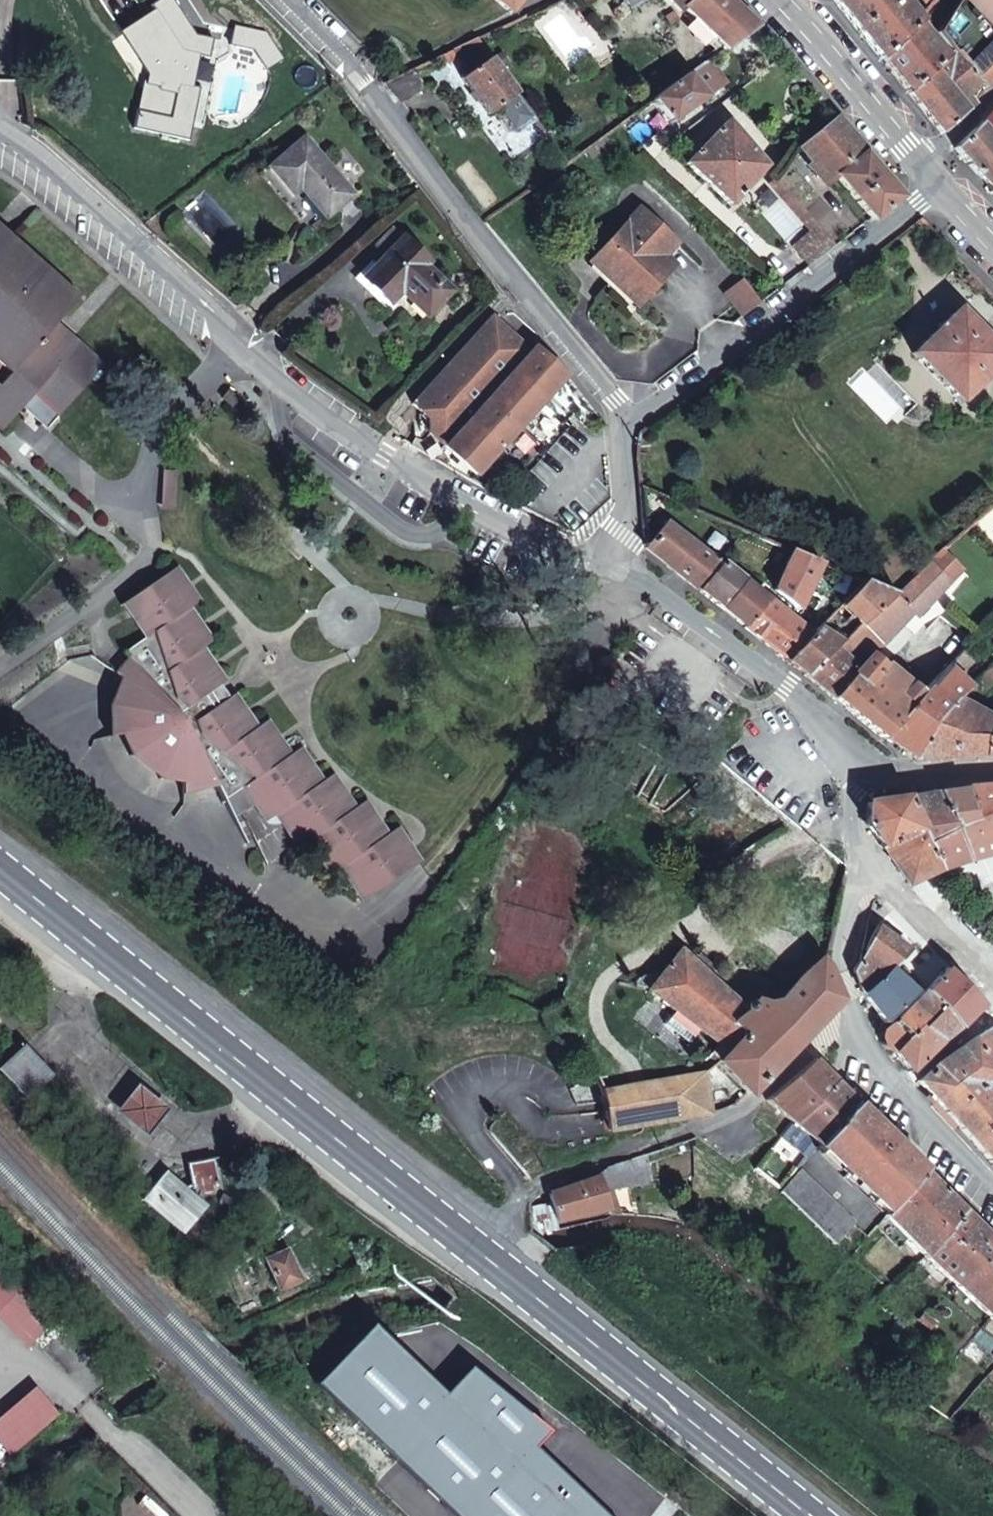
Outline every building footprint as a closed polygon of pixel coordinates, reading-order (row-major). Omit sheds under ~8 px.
[(510,11),(520,0),(496,0),(510,11)] [(631,9),(647,0),(625,0),(631,9)] [(681,11),(684,7),(683,6),(690,0),(671,0),(681,11)] [(730,0),(690,0),(683,6),(684,7),(726,47),(728,49),(758,27),(730,0)] [(905,0),(834,0),(848,16),(881,57),(922,20),(933,0),(926,0),(916,13),(905,0)] [(941,30),(955,50),(955,51),(984,85),(985,84),(978,75),(992,61),(992,0),(959,0),(941,30)] [(183,50),(156,10),(122,32),(149,75),(147,82),(145,82),(139,111),(172,119),(180,84),(193,86),(200,54),(183,50)] [(678,15),(677,14),(676,12),(674,12),(672,12),(670,13),(669,14),(668,16),(669,18),(669,19),(671,21),(673,21),(675,21),(676,20),(678,19),(678,17),(678,15)] [(948,56),(919,23),(881,57),(908,91),(948,56)] [(267,33),(236,25),(232,44),(255,50),(268,69),(283,59),(267,33)] [(491,56),(477,37),(455,48),(472,71),(491,56)] [(455,58),(451,50),(445,53),(449,62),(455,58)] [(984,85),(955,51),(948,56),(908,91),(942,133),(967,111),(959,101),(967,95),(981,83),(983,86),(984,85)] [(491,56),(472,71),(462,78),(489,114),(501,105),(505,111),(504,118),(514,131),(520,132),(537,119),(532,111),(518,92),(491,56)] [(727,83),(710,59),(690,72),(708,97),(727,83)] [(978,75),(985,84),(992,75),(992,61),(978,75)] [(426,87),(414,68),(384,82),(385,83),(386,85),(387,83),(402,102),(426,87)] [(708,97),(690,72),(653,99),(654,100),(672,123),(708,97)] [(975,104),(967,95),(959,101),(967,111),(975,104)] [(981,121),(992,134),(992,109),(981,121)] [(865,150),(836,117),(799,148),(828,182),(836,175),(865,150)] [(767,165),(729,120),(686,163),(731,204),(767,165)] [(981,121),(954,147),(991,190),(992,188),(992,134),(981,121)] [(353,195),(305,138),(271,166),(293,193),(301,187),(326,217),(353,195)] [(904,196),(865,150),(836,175),(847,189),(873,218),(874,220),(904,196)] [(836,245),(777,178),(771,183),(811,230),(794,246),(810,265),(836,245)] [(677,243),(640,209),(591,262),(619,288),(624,282),(638,295),(647,286),(651,291),(675,265),(665,256),(677,243)] [(934,233),(928,226),(921,231),(927,238),(934,233)] [(404,237),(395,228),(377,245),(387,255),(395,247),(404,237)] [(0,229),(0,361),(12,372),(57,321),(78,297),(0,229)] [(431,262),(405,236),(404,237),(395,247),(387,255),(365,278),(390,303),(402,291),(411,300),(412,301),(413,301),(414,301),(415,301),(415,300),(429,314),(452,290),(427,266),(431,262)] [(985,285),(977,277),(972,271),(965,278),(970,283),(978,292),(985,285)] [(761,303),(745,280),(733,289),(750,312),(761,303)] [(638,295),(624,282),(619,288),(637,305),(643,299),(638,295)] [(651,291),(647,286),(638,295),(643,299),(651,291)] [(960,307),(912,353),(960,403),(992,371),(992,341),(960,307)] [(522,342),(493,316),(485,325),(504,343),(522,342)] [(0,361),(0,428),(2,430),(22,407),(25,403),(43,401),(54,412),(58,416),(105,364),(57,321),(12,372),(0,361)] [(522,342),(504,343),(485,325),(442,371),(443,379),(435,379),(412,404),(428,418),(429,433),(444,446),(531,351),(522,342)] [(567,375),(536,347),(535,346),(531,351),(444,446),(445,448),(453,455),(476,475),(567,375)] [(54,412),(43,401),(25,403),(22,407),(43,425),(54,412)] [(453,455),(445,448),(441,452),(450,459),(453,455)] [(161,508),(175,509),(177,472),(163,472),(161,508)] [(715,557),(691,539),(669,523),(667,521),(646,548),(698,589),(721,563),(715,557)] [(731,544),(724,541),(715,557),(721,563),(723,560),(724,558),(731,544)] [(822,561),(792,548),(791,549),(773,589),(791,602),(796,606),(799,609),(822,562),(822,561)] [(942,551),(930,561),(950,581),(962,569),(943,550),(942,551)] [(723,560),(721,563),(698,589),(722,608),(746,580),(723,560)] [(950,581),(930,561),(896,593),(898,593),(861,625),(882,643),(913,612),(917,616),(950,581)] [(199,601),(175,567),(121,605),(143,638),(144,639),(154,632),(189,608),(199,601)] [(770,600),(746,580),(722,608),(746,626),(770,600)] [(896,593),(865,580),(864,580),(840,605),(859,624),(861,626),(861,625),(898,593),(896,593)] [(784,611),(770,600),(746,626),(766,643),(789,615),(784,611)] [(796,606),(791,602),(784,611),(789,615),(796,606)] [(189,608),(154,632),(168,672),(202,648),(211,642),(189,608)] [(852,631),(833,611),(819,626),(842,641),(852,631)] [(812,633),(789,615),(766,643),(787,659),(787,660),(812,633)] [(882,643),(861,625),(861,626),(859,624),(852,631),(842,641),(843,641),(837,647),(860,668),(872,655),(882,643)] [(842,641),(819,626),(812,633),(787,660),(787,659),(785,661),(806,677),(807,676),(843,641),(842,641)] [(186,708),(171,682),(168,672),(154,632),(144,639),(143,638),(122,653),(128,659),(116,673),(122,678),(136,687),(144,677),(177,714),(186,708)] [(860,668),(837,647),(807,676),(833,698),(860,668)] [(225,682),(202,648),(168,672),(171,682),(186,708),(219,686),(225,682)] [(924,693),(888,662),(883,663),(882,663),(872,655),(860,668),(833,698),(884,740),(886,738),(902,716),(924,693)] [(975,682),(984,688),(992,679),(992,662),(975,682)] [(970,686),(949,666),(924,693),(902,716),(886,738),(915,758),(933,725),(961,699),(972,688),(970,686)] [(215,784),(186,727),(177,715),(177,714),(144,677),(136,687),(122,678),(110,705),(111,736),(122,733),(131,755),(160,778),(183,781),(183,793),(215,784)] [(219,686),(186,708),(177,714),(177,715),(186,727),(194,721),(227,699),(219,686)] [(256,728),(233,695),(227,699),(194,721),(208,741),(221,752),(256,728)] [(961,699),(933,725),(915,758),(983,754),(983,735),(987,735),(992,725),(992,717),(961,699)] [(221,752),(208,741),(194,721),(186,727),(215,784),(223,800),(243,787),(255,778),(221,752)] [(289,755),(266,721),(256,728),(221,752),(255,778),(289,755)] [(987,735),(983,735),(983,754),(992,754),(992,725),(987,735)] [(322,782),(299,748),(289,755),(255,778),(243,787),(253,801),(266,820),(276,813),(322,782)] [(355,808),(332,775),(322,782),(276,813),(299,846),(309,839),(355,808)] [(967,786),(976,819),(992,814),(992,784),(967,786)] [(976,819),(967,786),(939,791),(969,860),(992,853),(992,814),(976,819)] [(253,801),(243,787),(223,800),(232,816),(253,801)] [(969,860),(939,791),(908,796),(923,830),(921,830),(941,869),(969,860)] [(831,792),(800,817),(801,819),(832,793),(831,792)] [(923,830),(908,796),(867,802),(865,823),(882,848),(921,830),(923,830)] [(387,834),(365,801),(355,808),(309,839),(331,873),(341,866),(387,834)] [(421,862),(397,827),(387,834),(341,866),(365,900),(421,862)] [(941,869),(921,830),(882,848),(908,886),(941,869)] [(698,862),(693,856),(688,861),(692,867),(698,862)] [(911,951),(877,925),(872,932),(864,950),(866,952),(854,970),(863,992),(891,967),(892,969),(900,961),(911,951)] [(740,1004),(681,949),(649,990),(727,1051),(743,1034),(732,1022),(751,1005),(751,1004),(750,1003),(749,1003),(748,1003),(747,1002),(745,1002),(744,1002),(743,1003),(742,1003),(741,1004),(740,1004)] [(757,1000),(751,1005),(732,1022),(743,1034),(727,1051),(717,1062),(748,1094),(838,999),(838,997),(826,965),(820,958),(797,979),(774,1004),(757,1000)] [(903,978),(892,969),(891,967),(863,992),(885,1023),(917,993),(915,990),(909,984),(904,980),(903,978)] [(981,1005),(946,968),(925,990),(959,1027),(977,1010),(981,1005)] [(913,980),(907,974),(903,978),(904,980),(909,984),(913,980)] [(925,990),(911,1003),(894,1019),(910,1036),(920,1026),(941,1041),(959,1027),(925,990)] [(910,1036),(894,1019),(881,1031),(880,1039),(882,1045),(885,1048),(890,1050),(893,1052),(910,1036)] [(920,1026),(910,1036),(893,1052),(909,1072),(941,1041),(920,1026)] [(992,1163),(992,1093),(985,1084),(992,1080),(992,1033),(988,1030),(934,1066),(918,1080),(936,1100),(992,1163)] [(22,1048),(17,1043),(11,1049),(16,1054),(22,1048)] [(51,1074),(24,1046),(22,1048),(16,1054),(0,1068),(27,1097),(51,1074)] [(836,1080),(815,1059),(767,1100),(795,1124),(836,1080)] [(703,1073),(602,1091),(607,1131),(644,1125),(708,1114),(703,1073)] [(858,1102),(836,1080),(795,1124),(804,1132),(811,1138),(818,1143),(819,1144),(858,1102)] [(858,1102),(819,1144),(818,1145),(887,1213),(911,1186),(892,1167),(908,1151),(858,1102)] [(804,1132),(795,1124),(782,1138),(792,1146),(804,1132)] [(818,1143),(811,1138),(799,1152),(805,1158),(818,1143)] [(926,1169),(908,1151),(892,1167),(911,1186),(925,1170),(926,1169)] [(653,1181),(647,1153),(614,1164),(619,1188),(634,1184),(653,1181)] [(218,1183),(213,1159),(188,1164),(193,1188),(200,1187),(201,1192),(213,1190),(211,1184),(218,1183)] [(619,1188),(614,1164),(599,1177),(603,1191),(619,1188)] [(854,1222),(800,1170),(780,1192),(833,1244),(854,1222)] [(964,1210),(925,1170),(911,1186),(887,1213),(885,1215),(912,1243),(925,1255),(964,1210)] [(205,1206),(164,1172),(143,1197),(184,1231),(205,1206)] [(603,1191),(599,1177),(552,1194),(559,1220),(607,1209),(603,1191)] [(964,1210),(925,1255),(958,1286),(990,1316),(992,1312),(992,1238),(964,1210)] [(912,1243),(885,1215),(876,1226),(902,1253),(912,1243)] [(280,1290),(302,1280),(289,1249),(266,1258),(280,1290)] [(30,1344),(53,1320),(0,1268),(0,1315),(30,1344)] [(930,1330),(936,1323),(924,1312),(918,1319),(930,1330)] [(920,1331),(902,1316),(886,1333),(904,1349),(920,1331)] [(473,1367),(446,1395),(373,1324),(316,1384),(375,1439),(456,1515),(608,1515),(534,1445),(549,1430),(473,1367)] [(10,1454),(57,1414),(38,1392),(0,1423),(0,1442),(10,1454)]
